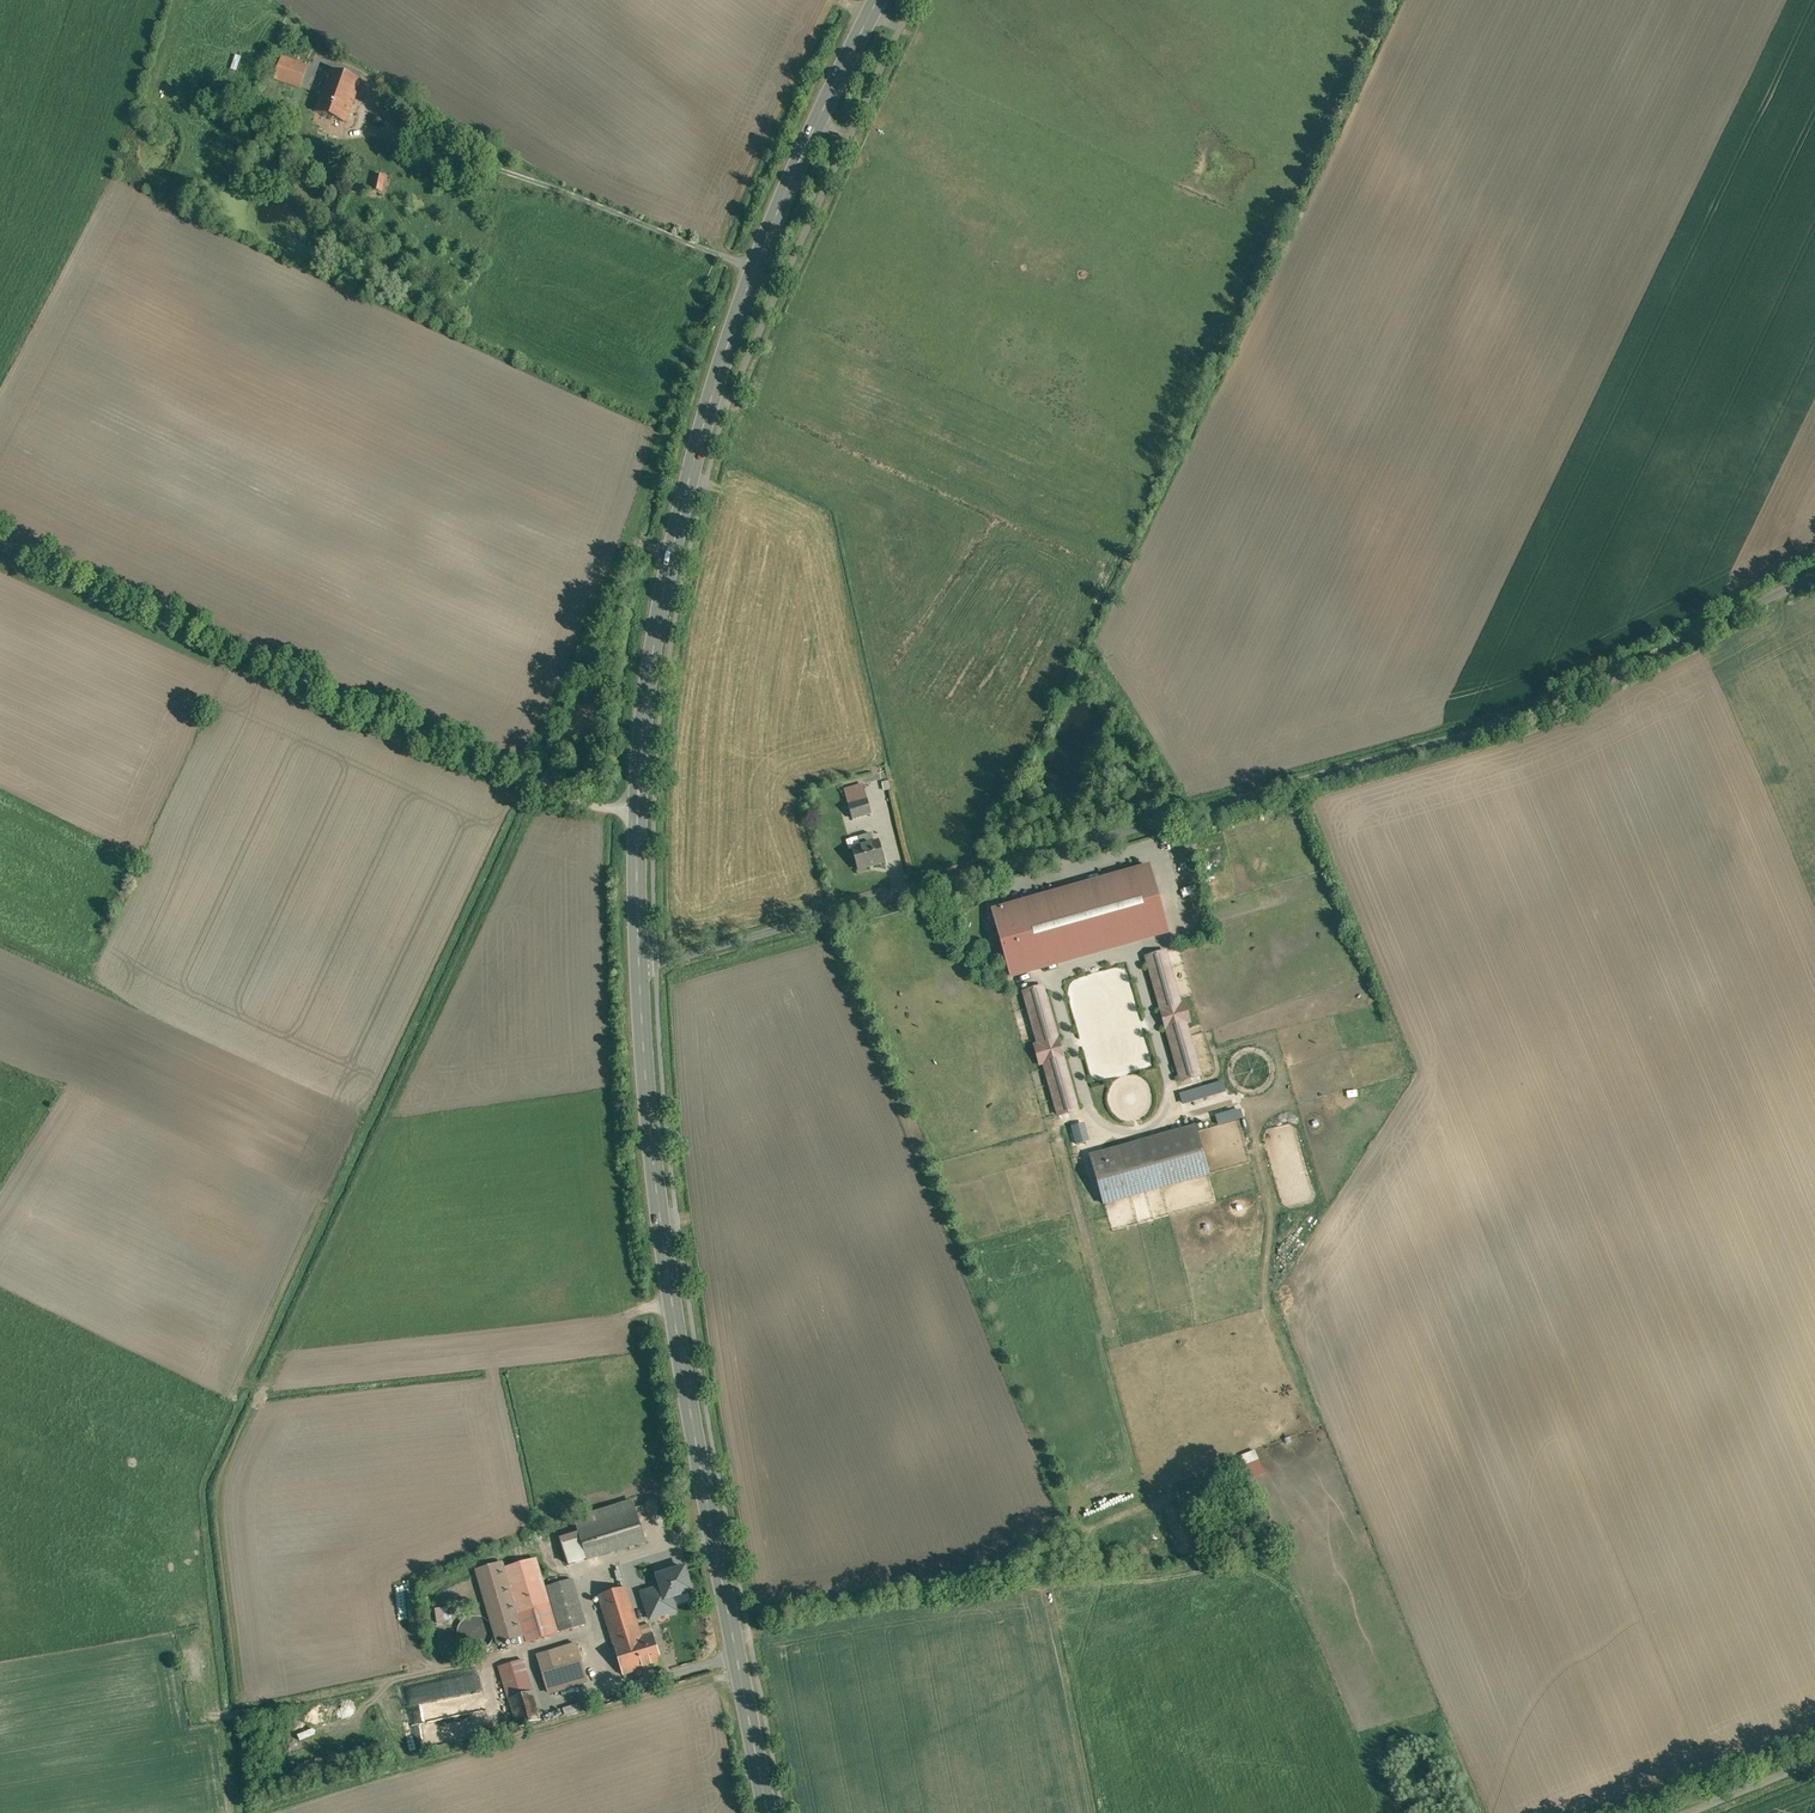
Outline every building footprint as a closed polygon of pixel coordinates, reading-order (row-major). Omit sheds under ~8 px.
[(300,90),(308,67),(284,59),(276,81),(300,90)] [(344,127),(361,85),(330,72),(313,114),(344,127)] [(381,192),(385,176),(375,174),(371,190),(381,192)] [(868,800),(849,805),(853,819),(872,814),(868,800)] [(871,834),(859,838),(861,847),(853,850),(858,870),(885,863),(879,842),(874,844),(871,834)] [(1150,866),(1010,906),(992,911),(1011,975),(1028,970),(1168,931),(1150,866)] [(1181,1004),(1166,952),(1147,958),(1181,1081),(1201,1075),(1186,1023),(1189,1022),(1184,1003),(1181,1004)] [(1078,1110),(1044,987),(1024,993),(1039,1044),(1036,1045),(1041,1064),(1044,1063),(1059,1115),(1078,1110)] [(1213,1082),(1176,1094),(1180,1106),(1217,1094),(1213,1082)] [(1225,1111),(1212,1116),(1216,1126),(1229,1121),(1225,1111)] [(1196,1126),(1103,1153),(1116,1200),(1209,1174),(1196,1126)] [(639,1521),(581,1536),(588,1564),(646,1549),(639,1521)] [(536,1563),(505,1573),(525,1639),(528,1646),(588,1628),(574,1586),(546,1594),(536,1563)] [(680,1566),(648,1575),(652,1587),(636,1591),(645,1622),(675,1613),(673,1606),(690,1601),(680,1566)] [(500,1646),(525,1639),(505,1573),(504,1568),(479,1575),(500,1646)] [(627,1597),(598,1607),(622,1679),(666,1664),(657,1638),(642,1643),(627,1597)] [(435,1623),(449,1621),(447,1606),(432,1609),(435,1623)] [(490,1634),(490,1630),(490,1627),(489,1623),(487,1619),(484,1617),(482,1615),(478,1613),(474,1613),(471,1613),(467,1613),(465,1614),(462,1616),(459,1619),(456,1625),(455,1629),(455,1632),(456,1636),(457,1638),(459,1641),(462,1645),(465,1647),(467,1648),(471,1648),(474,1648),(477,1648),(480,1647),(484,1645),(486,1642),(488,1640),(489,1637),(490,1634)] [(586,1690),(574,1648),(539,1658),(551,1700),(586,1690)] [(508,1704),(535,1704),(523,1666),(499,1674),(508,1704)] [(447,1719),(484,1708),(480,1693),(442,1704),(447,1719)] [(414,1748),(427,1745),(422,1722),(432,1720),(429,1708),(412,1712),(415,1725),(409,1726),(414,1748)]
